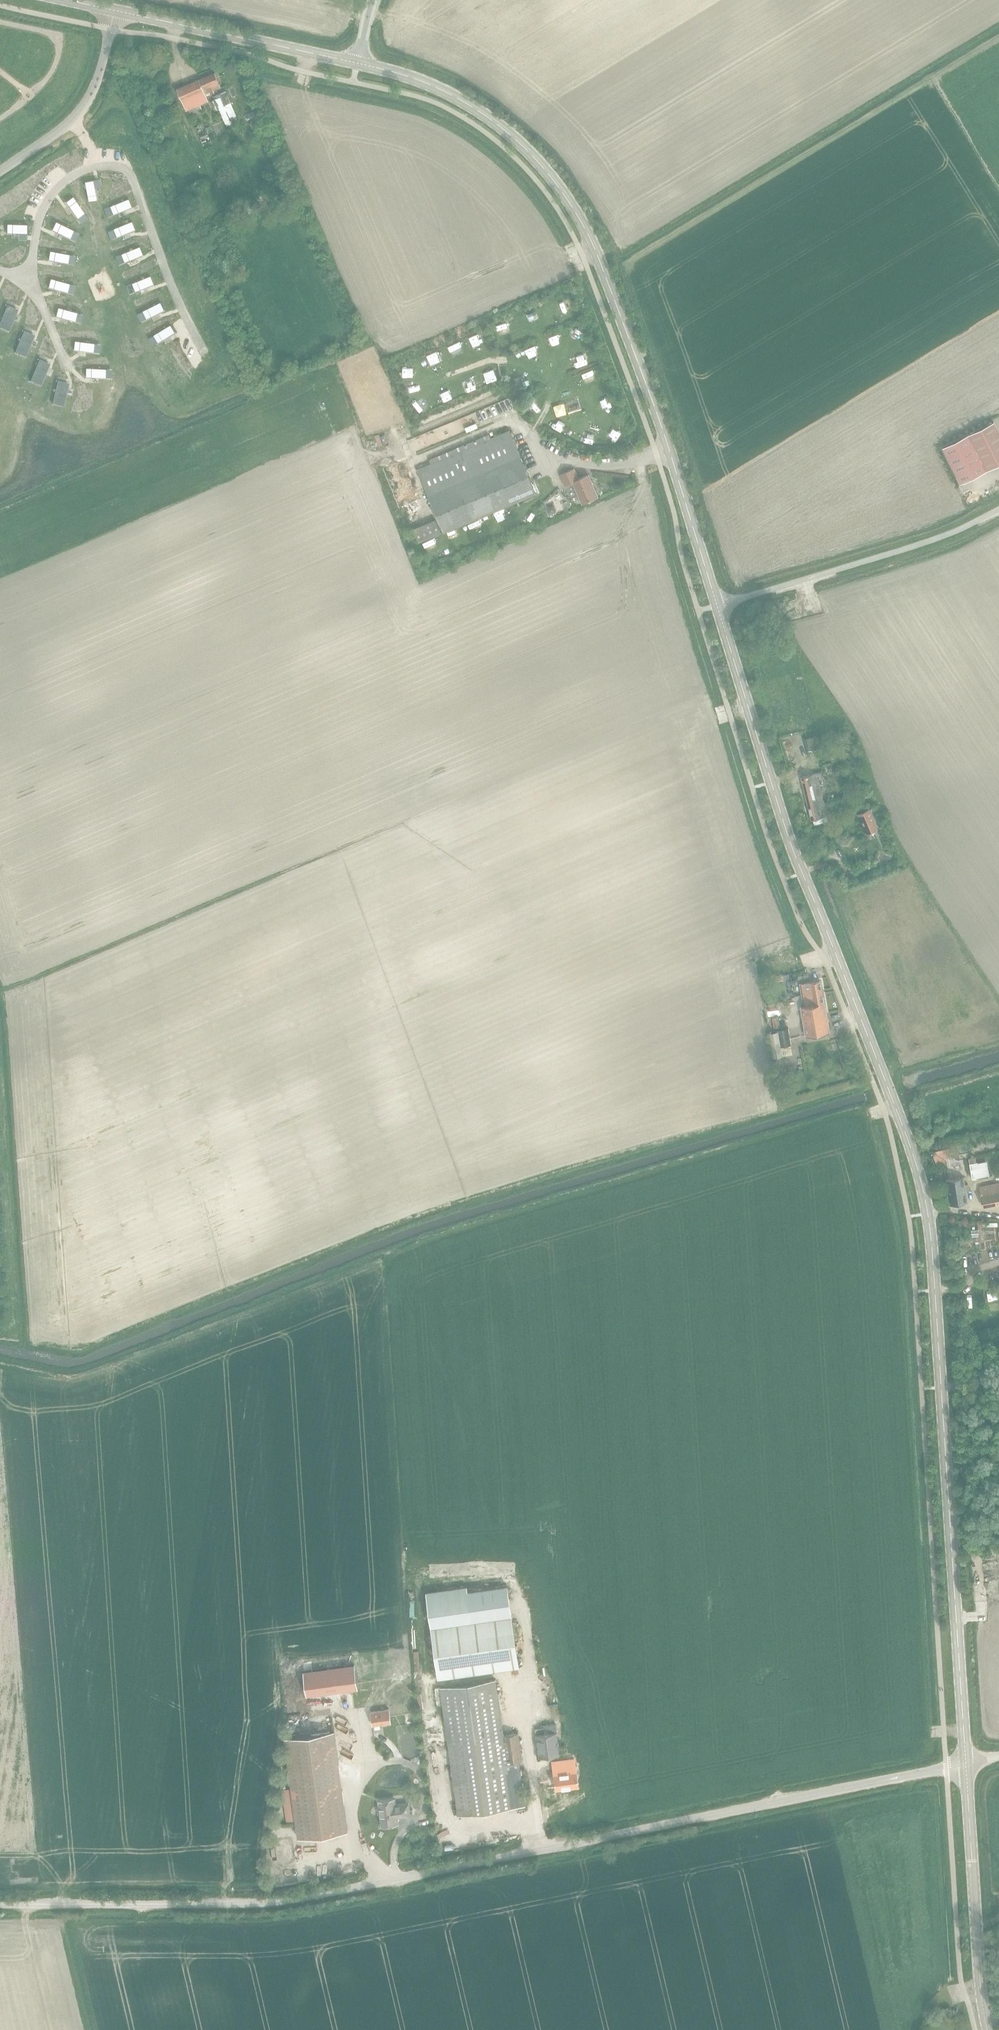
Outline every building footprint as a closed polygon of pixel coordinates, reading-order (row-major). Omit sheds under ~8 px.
[(186,110),(187,110),(207,101),(204,94),(208,92),(209,94),(214,92),(213,90),(220,87),(214,73),(176,89),(186,110)] [(214,95),(226,125),(238,120),(225,90),(214,95)] [(206,124),(196,127),(204,147),(213,143),(206,124)] [(97,201),(93,181),(85,182),(88,202),(97,201)] [(84,214),(73,198),(66,202),(77,219),(84,214)] [(131,208),(128,200),(110,206),(113,214),(131,208)] [(134,230),(131,222),(113,229),(116,237),(134,230)] [(74,231),(56,223),(52,230),(70,239),(74,231)] [(27,233),(27,225),(7,225),(6,233),(27,233)] [(142,255),(139,247),(121,254),(124,262),(142,255)] [(68,264),(70,256),(50,252),(49,260),(68,264)] [(153,285),(150,277),(132,284),(135,292),(153,285)] [(68,293),(70,284),(51,279),(48,287),(68,293)] [(165,311),(161,303),(143,311),(147,319),(165,311)] [(18,310),(7,305),(0,321),(0,327),(9,331),(18,310)] [(75,322),(77,313),(58,308),(56,317),(75,322)] [(175,333),(171,326),(153,336),(158,343),(175,333)] [(26,357),(35,335),(24,331),(15,353),(26,357)] [(93,353),(94,344),(75,341),(74,350),(93,353)] [(41,386),(50,363),(39,359),(30,381),(41,386)] [(105,378),(106,370),(86,368),(85,377),(105,378)] [(63,406),(69,383),(58,381),(52,404),(63,406)] [(942,447),(961,483),(998,464),(998,432),(994,421),(942,447)] [(417,469),(438,518),(413,528),(419,542),(536,492),(509,430),(417,469)] [(582,502),(597,496),(588,474),(578,479),(573,468),(561,474),(565,484),(573,481),(582,502)] [(819,736),(807,738),(810,751),(822,748),(819,736)] [(811,819),(827,815),(816,772),(801,776),(811,819)] [(869,809),(858,813),(866,832),(876,827),(869,809)] [(806,1034),(829,1030),(820,980),(805,983),(809,1004),(801,1006),(806,1034)] [(773,1056),(793,1053),(789,1027),(769,1031),(773,1056)] [(969,1164),(972,1178),(988,1176),(986,1163),(973,1165),(973,1163),(969,1164)] [(949,1203),(967,1201),(963,1176),(945,1179),(949,1203)] [(983,1206),(998,1203),(998,1182),(979,1186),(983,1206)] [(426,1592),(431,1626),(511,1615),(506,1582),(466,1588),(466,1586),(426,1592)] [(438,1677),(518,1665),(511,1615),(431,1626),(438,1677)] [(354,1664),(303,1670),(307,1695),(357,1688),(354,1664)] [(503,1734),(495,1679),(440,1687),(458,1814),(526,1804),(519,1760),(522,1760),(518,1732),(503,1734)] [(389,1709),(370,1711),(372,1724),(391,1722),(389,1709)] [(560,1753),(557,1731),(556,1731),(555,1723),(544,1724),(544,1727),(535,1728),(539,1756),(560,1753)] [(347,1830),(334,1730),(284,1737),(297,1836),(347,1830)] [(575,1757),(554,1760),(555,1773),(557,1788),(580,1784),(577,1770),(575,1757)] [(394,1798),(378,1800),(381,1825),(397,1823),(396,1817),(410,1815),(408,1802),(394,1804),(394,1798)]
